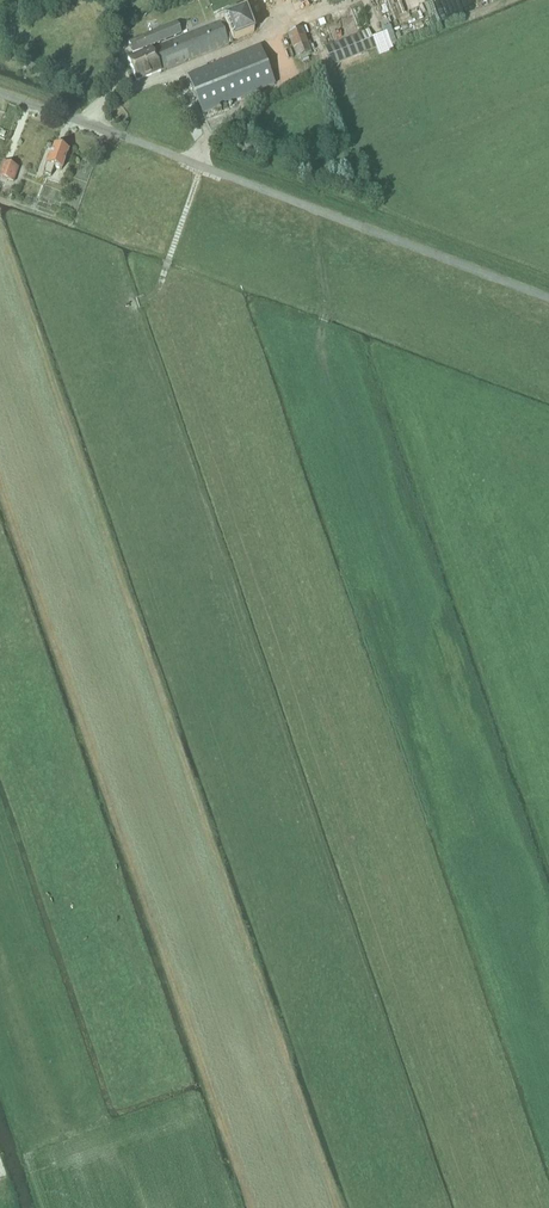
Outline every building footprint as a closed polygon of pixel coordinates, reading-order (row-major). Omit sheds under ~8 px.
[(136,83),(229,45),(220,22),(127,59),(136,83)] [(166,28),(128,43),(132,55),(170,39),(181,34),(177,23),(166,28)] [(320,48),(322,46),(312,23),(310,24),(320,48)] [(297,57),(312,52),(303,28),(287,34),(297,57)] [(332,65),(376,48),(369,30),(325,47),(332,65)] [(203,114),(276,85),(260,46),(187,75),(203,114)] [(45,164),(46,164),(43,173),(50,176),(54,167),(62,170),(69,151),(54,146),(51,156),(49,155),(45,164)] [(19,168),(3,162),(0,170),(0,178),(14,183),(19,168)]
